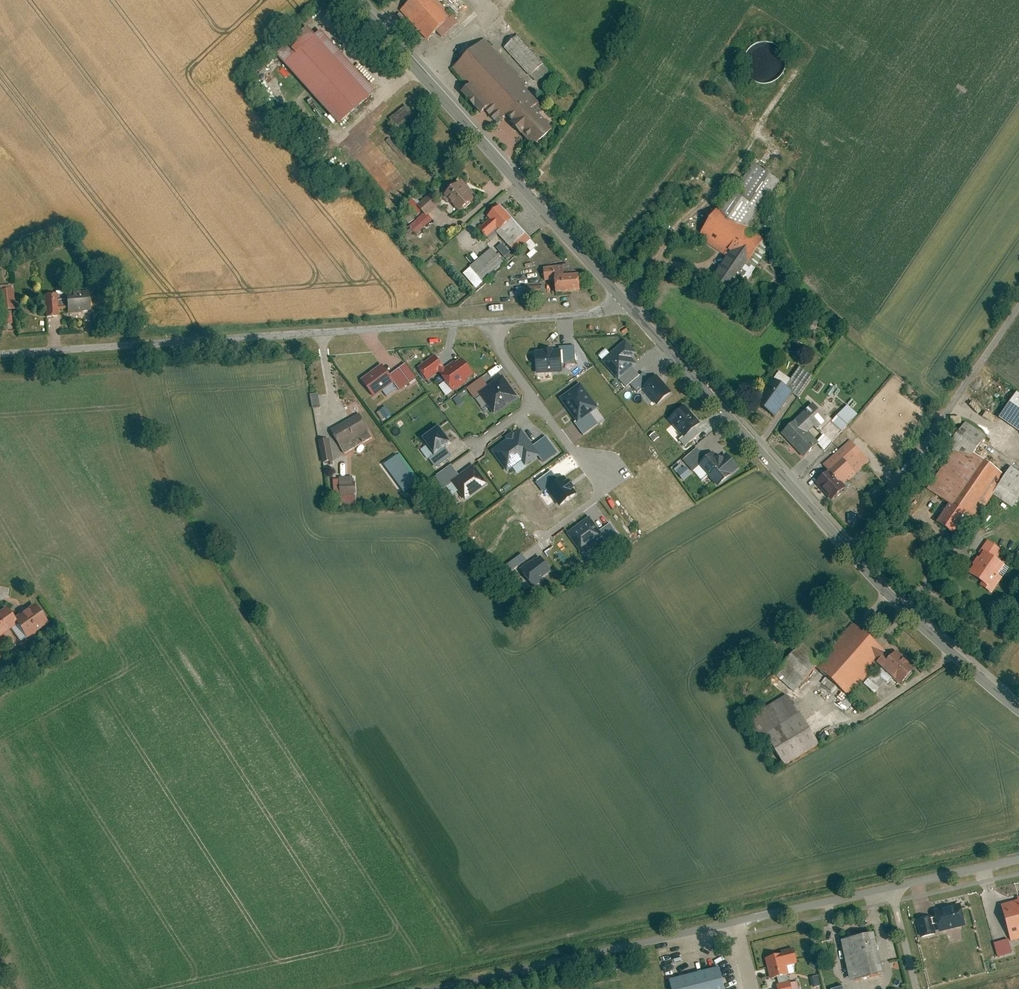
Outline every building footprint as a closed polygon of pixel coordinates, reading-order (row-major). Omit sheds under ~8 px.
[(401,11),(426,39),(437,29),(453,15),(439,0),(413,0),(401,11)] [(437,29),(443,37),(459,23),(453,15),(437,29)] [(374,90),(319,30),(314,34),(307,25),(275,54),(338,123),(374,90)] [(519,33),(504,47),(529,75),(544,62),(519,33)] [(539,102),(483,39),(454,65),(470,83),(489,105),(529,150),(552,130),(532,108),(539,102)] [(754,76),(777,76),(777,62),(775,62),(775,58),(773,58),(773,53),(770,53),(770,47),(755,46),(754,76)] [(460,91),(480,113),(489,105),(470,83),(460,91)] [(398,130),(415,119),(406,105),(388,117),(398,130)] [(755,166),(736,195),(754,207),(773,178),(755,166)] [(477,198),(461,179),(444,194),(460,212),(477,198)] [(729,191),(717,210),(742,226),(754,207),(736,195),(729,191)] [(431,195),(418,205),(425,215),(439,206),(431,195)] [(511,218),(499,205),(487,215),(490,218),(479,229),(486,237),(495,229),(497,232),(511,218)] [(717,210),(699,238),(725,255),(743,266),(761,239),(742,226),(717,210)] [(511,218),(497,232),(515,251),(530,238),(511,218)] [(416,235),(423,228),(417,222),(410,229),(416,235)] [(503,242),(497,247),(505,256),(510,252),(503,242)] [(491,248),(470,265),(484,282),(504,265),(491,248)] [(743,266),(725,255),(710,278),(728,290),(743,266)] [(484,282),(470,265),(462,272),(475,288),(484,282)] [(552,279),(552,291),(579,290),(578,275),(562,276),(561,265),(543,266),(544,280),(552,279)] [(542,286),(525,287),(525,296),(542,295),(542,286)] [(0,290),(0,292),(2,309),(15,307),(13,288),(0,290)] [(58,300),(59,309),(67,309),(68,316),(92,313),(90,292),(65,294),(65,299),(58,300)] [(57,293),(44,294),(47,317),(60,315),(59,309),(58,300),(57,293)] [(619,379),(632,367),(635,364),(630,358),(630,353),(633,350),(626,342),(603,362),(619,379)] [(560,347),(560,352),(561,365),(576,364),(574,346),(560,347)] [(537,373),(562,371),(561,365),(560,352),(552,352),(552,350),(544,351),(544,353),(536,353),(537,373)] [(434,355),(418,368),(427,380),(437,372),(443,367),(434,355)] [(445,369),(439,374),(453,391),(474,375),(460,358),(445,369)] [(387,397),(398,389),(393,382),(394,382),(389,376),(382,366),(362,381),(374,397),(382,391),(387,397)] [(626,388),(630,384),(640,376),(632,367),(619,379),(626,388)] [(797,397),(812,375),(800,367),(785,389),(790,393),(797,397)] [(393,382),(398,389),(399,391),(410,383),(400,369),(389,376),(394,382),(393,382)] [(644,388),(651,381),(643,373),(640,376),(630,384),(638,393),(644,388)] [(658,404),(670,394),(655,377),(651,381),(644,388),(658,404)] [(480,394),(489,388),(482,378),(467,389),(474,398),(480,394)] [(495,413),(517,397),(502,378),(489,388),(480,394),(495,413)] [(785,389),(773,380),(756,404),(773,417),(790,393),(785,389)] [(589,413),(596,408),(580,386),(562,399),(578,421),(589,413)] [(321,407),(318,393),(310,395),(313,408),(321,407)] [(1000,417),(1018,430),(1018,396),(1016,394),(1000,417)] [(813,404),(782,434),(805,457),(820,443),(809,431),(815,425),(817,428),(827,418),(813,404)] [(848,405),(831,422),(841,433),(859,415),(848,405)] [(695,427),(698,424),(684,408),(670,420),(684,436),(695,427)] [(589,413),(578,421),(575,424),(583,436),(598,425),(589,413)] [(360,414),(331,430),(339,445),(369,429),(360,414)] [(827,418),(817,428),(831,442),(841,433),(831,422),(827,418)] [(935,522),(953,535),(966,517),(974,522),(993,495),(1012,508),(1018,497),(1018,472),(1011,466),(1003,476),(973,455),(987,436),(965,421),(946,447),(952,452),(926,489),(948,505),(935,522)] [(438,425),(420,438),(432,454),(444,446),(450,441),(438,425)] [(695,427),(684,436),(679,440),(685,447),(700,434),(695,427)] [(369,429),(339,445),(344,454),(373,438),(369,429)] [(525,465),(538,455),(532,447),(521,431),(493,451),(507,471),(522,460),(525,465)] [(532,447),(538,455),(543,461),(556,451),(546,437),(532,447)] [(827,470),(814,483),(832,502),(846,488),(843,484),(847,480),(849,482),(869,462),(849,440),(822,466),(827,470)] [(428,457),(435,467),(451,456),(444,446),(432,454),(428,457)] [(697,448),(683,460),(692,471),(700,465),(706,459),(697,448)] [(706,459),(700,465),(717,485),(737,468),(722,450),(716,456),(713,453),(706,459)] [(396,454),(382,464),(403,493),(417,483),(396,454)] [(451,465),(435,477),(443,488),(452,482),(460,477),(451,465)] [(460,477),(452,482),(465,500),(487,484),(474,466),(460,477)] [(685,466),(678,473),(685,481),(692,474),(685,466)] [(353,475),(338,477),(339,479),(340,496),(353,494),(355,494),(353,475)] [(577,493),(566,477),(547,490),(559,506),(577,493)] [(353,494),(340,496),(342,507),(354,505),(353,494)] [(582,552),(602,537),(589,520),(569,534),(582,552)] [(599,532),(602,537),(609,546),(620,539),(610,524),(599,532)] [(972,566),(967,574),(980,582),(978,586),(991,594),(1009,569),(996,559),(1000,553),(998,551),(999,549),(987,541),(978,553),(980,555),(978,558),(977,557),(971,565),(972,566)] [(512,571),(526,561),(522,555),(508,565),(512,571)] [(541,578),(550,571),(541,559),(532,565),(530,563),(521,570),(533,587),(543,580),(541,578)] [(24,636),(46,621),(34,604),(13,619),(21,631),(24,636)] [(0,611),(0,645),(21,631),(13,619),(5,608),(0,611)] [(774,676),(793,692),(815,668),(848,697),(876,666),(899,687),(915,669),(895,650),(889,657),(852,624),(819,660),(802,645),(774,676)] [(787,694),(744,720),(756,741),(765,736),(784,767),(819,746),(787,694)] [(1000,902),(1011,940),(1018,937),(1018,897),(1000,902)] [(930,918),(930,916),(916,919),(921,936),(934,933),(932,925),(936,924),(938,932),(965,924),(959,905),(933,913),(934,917),(930,918)] [(882,974),(871,933),(838,942),(849,982),(882,974)] [(1008,939),(994,943),(998,956),(1012,953),(1008,939)] [(777,977),(779,985),(777,985),(778,988),(800,988),(797,980),(788,982),(786,975),(788,974),(786,966),(797,963),(794,950),(765,958),(770,979),(777,977)] [(668,980),(670,988),(724,988),(719,967),(668,980)]
